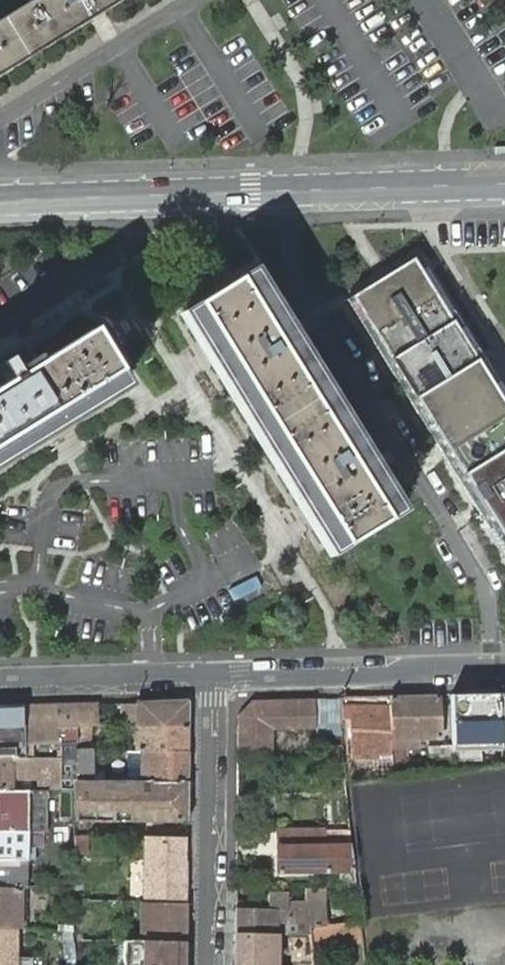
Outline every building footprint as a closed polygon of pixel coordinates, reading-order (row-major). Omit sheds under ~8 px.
[(0,20),(0,23),(24,62),(92,20),(125,0),(33,0),(0,20)] [(0,23),(0,77),(24,62),(0,23)] [(347,300),(504,556),(504,398),(418,256),(347,300)] [(254,269),(180,314),(329,556),(403,511),(254,269)] [(125,389),(89,331),(36,364),(7,382),(0,386),(0,466),(125,389)] [(29,353),(0,371),(7,382),(36,364),(29,353)] [(500,694),(450,695),(452,746),(501,743),(501,735),(500,694)] [(392,748),(405,748),(419,748),(419,737),(439,737),(438,695),(390,697),(392,738),(392,748)] [(351,720),(353,755),(352,755),(343,756),(344,765),(345,781),(372,778),(393,777),(392,766),(392,748),(392,738),(390,697),(381,697),(341,699),(342,720),(351,720)] [(341,699),(316,700),(317,728),(317,733),(342,732),(342,720),(341,699)] [(239,715),(238,754),(274,753),(274,730),(317,728),(316,700),(253,701),(239,715)] [(138,726),(188,726),(188,701),(139,703),(124,703),(123,726),(138,726)] [(96,704),(77,705),(77,725),(88,725),(95,725),(96,704)] [(23,707),(25,758),(60,757),(59,777),(74,777),(75,777),(76,757),(76,750),(77,725),(77,705),(23,707)] [(25,758),(23,707),(0,707),(0,758),(25,758)] [(351,720),(342,720),(342,732),(343,754),(343,756),(352,755),(351,720)] [(88,725),(77,725),(76,750),(86,750),(88,750),(88,725)] [(144,751),(187,752),(188,726),(138,726),(137,751),(144,751)] [(501,743),(452,746),(453,761),(480,759),(479,751),(502,750),(501,743)] [(429,747),(430,772),(432,772),(446,771),(453,770),(453,761),(453,758),(452,746),(429,747)] [(392,766),(393,777),(406,775),(405,748),(392,748),(392,766)] [(86,750),(76,750),(76,757),(75,777),(74,777),(74,782),(88,782),(87,776),(91,776),(91,775),(90,750),(88,750),(86,750)] [(144,782),(187,782),(187,752),(144,751),(144,759),(134,759),(134,782),(144,782)] [(343,754),(329,755),(329,765),(344,765),(343,756),(343,754)] [(0,758),(0,790),(9,790),(10,777),(48,777),(48,789),(59,789),(59,777),(60,757),(25,758),(0,758)] [(88,782),(74,782),(74,788),(74,820),(186,821),(187,782),(144,782),(134,782),(104,782),(99,782),(88,782)] [(28,832),(38,832),(38,791),(0,791),(0,832),(28,832)] [(347,871),(347,887),(355,887),(353,869),(351,869),(350,857),(348,847),(324,847),(323,831),(277,831),(277,848),(278,872),(347,871)] [(0,832),(0,860),(23,860),(28,860),(28,832),(0,832)] [(88,854),(88,836),(75,836),(75,853),(88,854)] [(143,847),(143,860),(179,861),(179,847),(143,847)] [(20,888),(26,888),(27,889),(28,860),(23,860),(0,860),(0,888),(20,888)] [(142,889),(142,902),(185,902),(186,861),(179,861),(143,860),(142,874),(133,873),(133,889),(142,889)] [(248,909),(235,909),(235,934),(278,934),(309,933),(309,927),(326,925),(326,904),(326,887),(308,888),(308,904),(288,905),(289,895),(269,894),(269,896),(261,896),(261,904),(247,903),(248,909)] [(18,929),(26,930),(26,910),(26,888),(20,888),(0,888),(0,929),(18,929)] [(185,902),(142,902),(142,942),(159,942),(178,943),(184,942),(185,902)] [(359,922),(357,905),(345,905),(346,923),(359,922)] [(326,925),(309,927),(309,933),(311,946),(361,941),(359,922),(346,923),(326,925)] [(0,929),(0,964),(32,964),(32,958),(18,958),(18,938),(38,940),(39,930),(26,930),(18,929),(0,929)] [(277,958),(278,934),(235,934),(234,964),(277,964),(277,958)] [(132,941),(132,956),(123,956),(123,964),(184,964),(184,942),(178,943),(159,942),(142,942),(132,941)]
